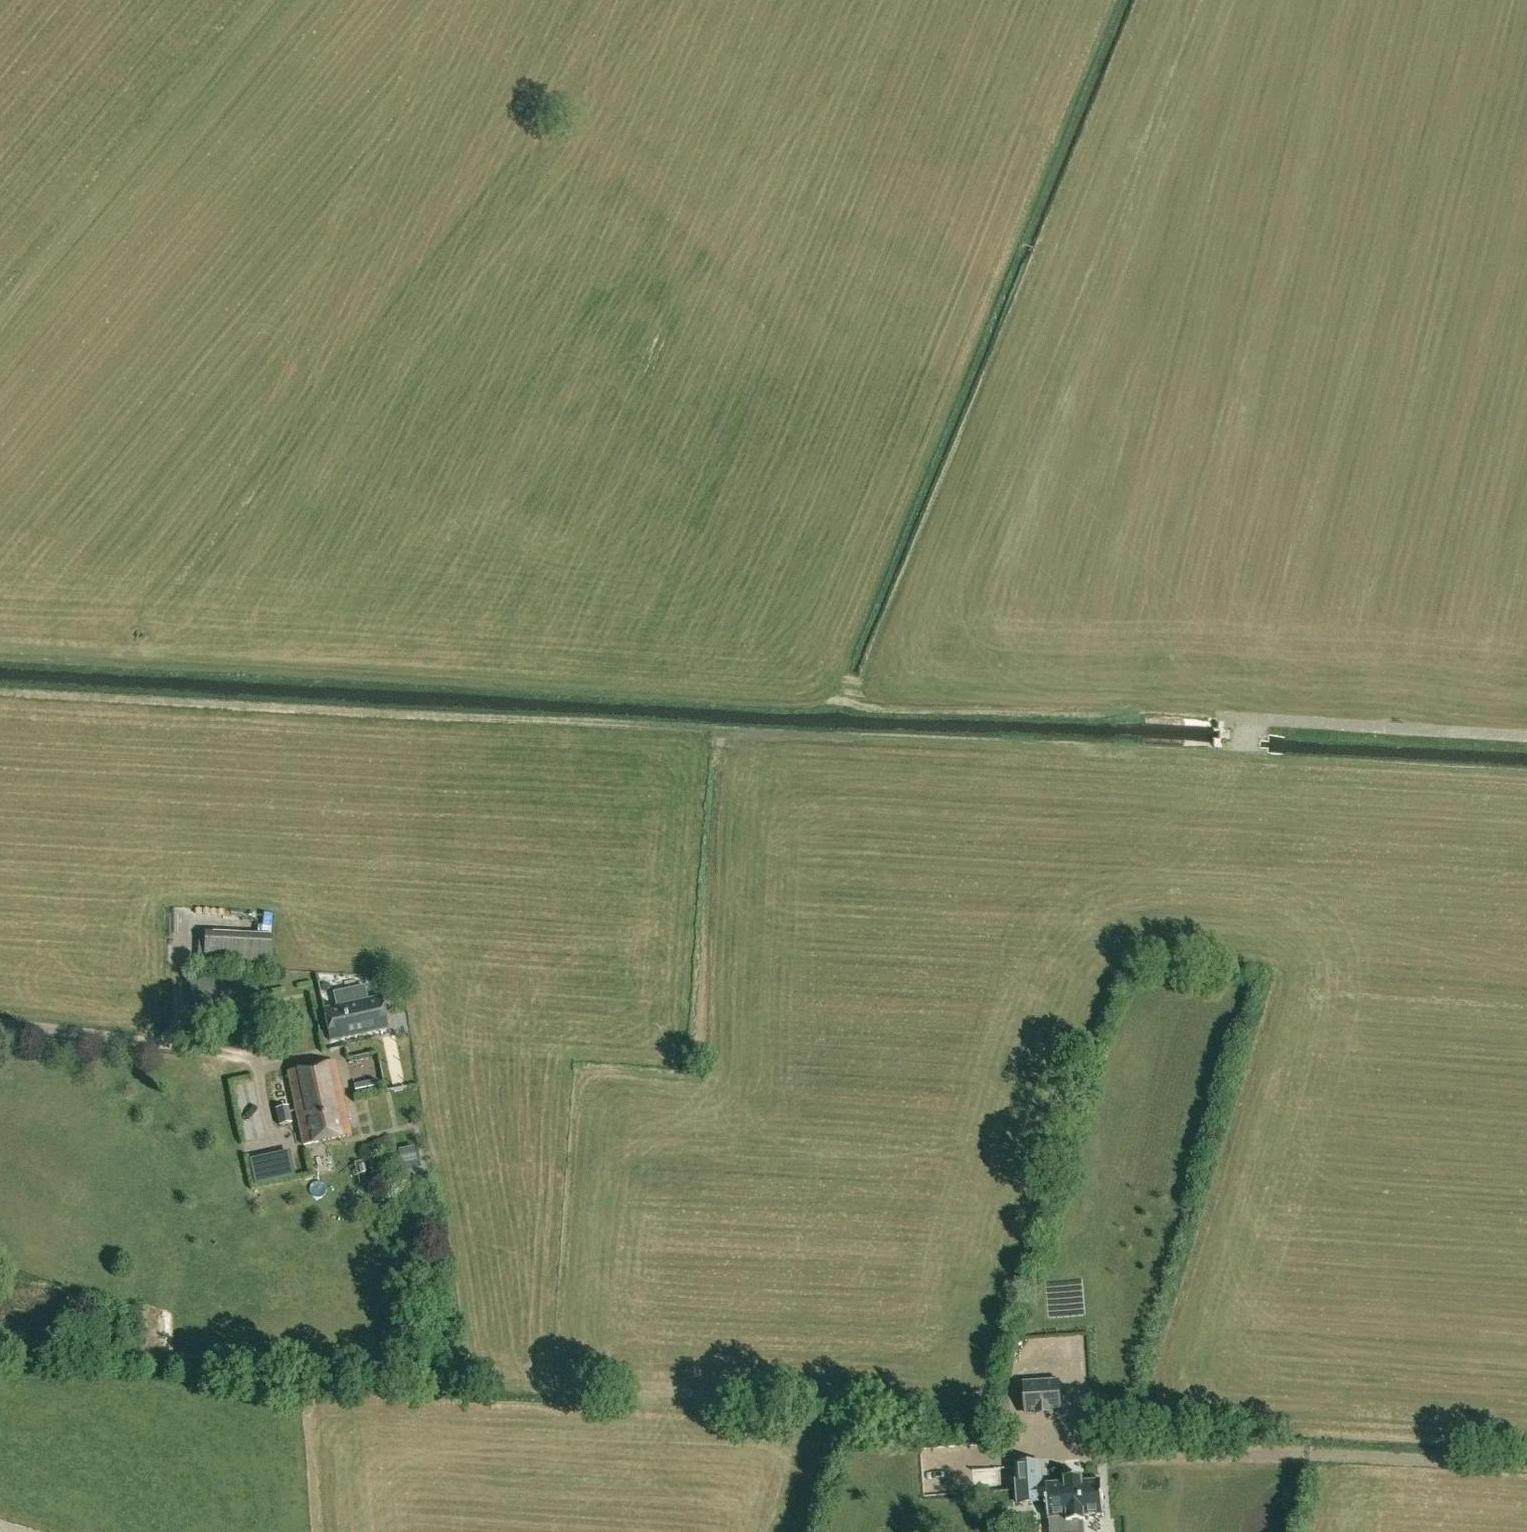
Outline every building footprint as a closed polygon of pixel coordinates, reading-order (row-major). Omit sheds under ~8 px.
[(204,964),(270,967),(272,936),(206,933),(199,932),(197,963),(204,964)] [(331,1042),(388,1030),(381,999),(324,1010),(331,1042)] [(335,1063),(288,1073),(304,1146),(351,1136),(335,1063)] [(379,1089),(376,1077),(353,1081),(356,1094),(379,1089)] [(291,1123),(288,1107),(276,1110),(280,1126),(291,1123)] [(1059,1379),(1025,1381),(1027,1407),(1061,1405),(1059,1379)] [(979,1466),(1015,1465),(1015,1457),(979,1458),(979,1466)] [(1066,1481),(1047,1482),(1047,1481),(1046,1481),(1046,1488),(1042,1489),(1041,1460),(1017,1462),(1019,1501),(1043,1500),(1043,1498),(1047,1497),(1047,1498),(1046,1498),(1046,1501),(1047,1501),(1049,1518),(1050,1518),(1050,1516),(1068,1515),(1068,1519),(1067,1519),(1067,1520),(1068,1520),(1069,1531),(1085,1531),(1085,1519),(1086,1519),(1086,1518),(1085,1518),(1084,1514),(1103,1513),(1103,1514),(1104,1514),(1103,1498),(1104,1498),(1104,1494),(1103,1494),(1102,1478),(1100,1478),(1100,1479),(1082,1480),(1082,1476),(1083,1476),(1083,1475),(1064,1476),(1064,1477),(1066,1477),(1066,1481)] [(1016,1466),(978,1468),(979,1479),(992,1478),(993,1486),(1017,1485),(1016,1466)]
